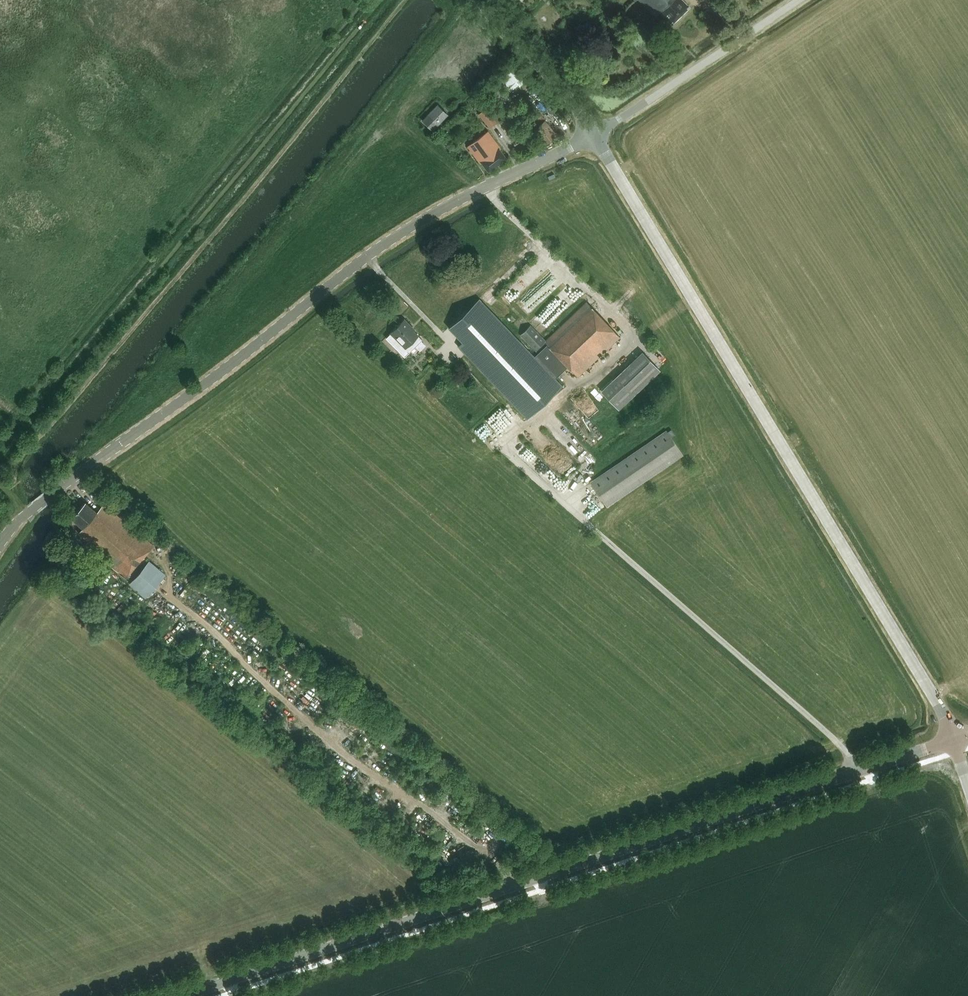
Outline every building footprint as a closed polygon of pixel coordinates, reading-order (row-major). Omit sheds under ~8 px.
[(689,4),(685,0),(641,0),(656,15),(661,9),(672,21),(689,4)] [(511,62),(504,69),(520,86),(527,79),(511,62)] [(476,100),(471,105),(476,111),(482,106),(476,100)] [(433,129),(448,113),(438,104),(423,120),(433,129)] [(486,107),(478,114),(479,114),(489,127),(490,128),(498,122),(490,112),(486,107)] [(493,109),(490,112),(498,122),(504,117),(496,107),(493,109)] [(544,144),(556,134),(542,116),(529,126),(544,144)] [(489,171),(505,160),(498,151),(501,149),(488,132),(478,139),(475,142),(467,148),(480,165),(483,163),(489,171)] [(480,299),(449,328),(462,342),(458,346),(527,419),(563,385),(556,378),(557,376),(537,354),(534,357),(480,299)] [(531,324),(520,335),(538,353),(537,354),(557,376),(568,366),(578,377),(620,337),(587,301),(546,340),(531,324)] [(405,318),(390,333),(391,334),(399,342),(409,353),(423,339),(419,335),(413,329),(411,327),(412,326),(405,318)] [(391,334),(387,339),(394,346),(399,342),(391,334)] [(642,353),(616,378),(633,396),(660,371),(642,353)] [(606,506),(682,456),(670,437),(676,433),(673,428),(590,482),(606,506)] [(78,532),(87,540),(89,541),(87,543),(94,548),(92,550),(125,578),(153,546),(103,503),(96,511),(84,501),(71,516),(84,527),(78,532)] [(148,560),(130,581),(146,596),(165,574),(148,560)]
